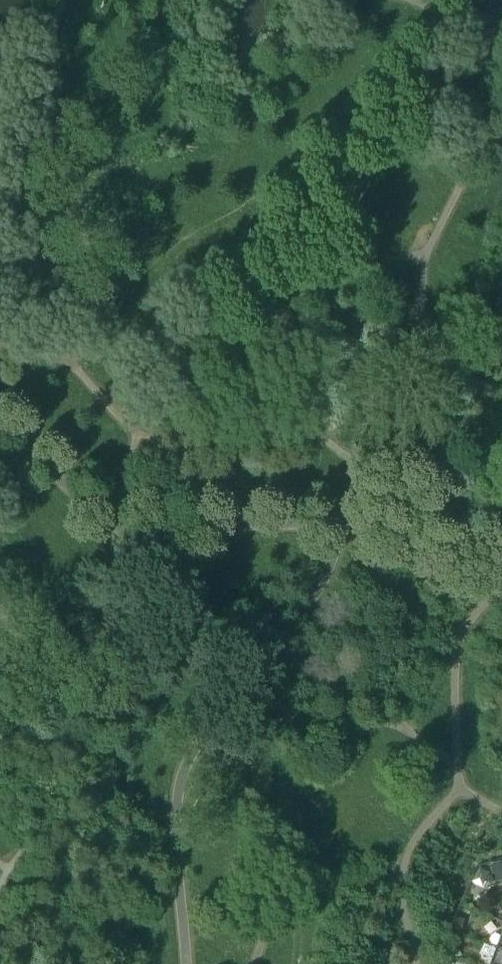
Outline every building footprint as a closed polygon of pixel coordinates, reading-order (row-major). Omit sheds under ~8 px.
[(498,948),(492,963),(501,963),(501,950),(498,948)]
